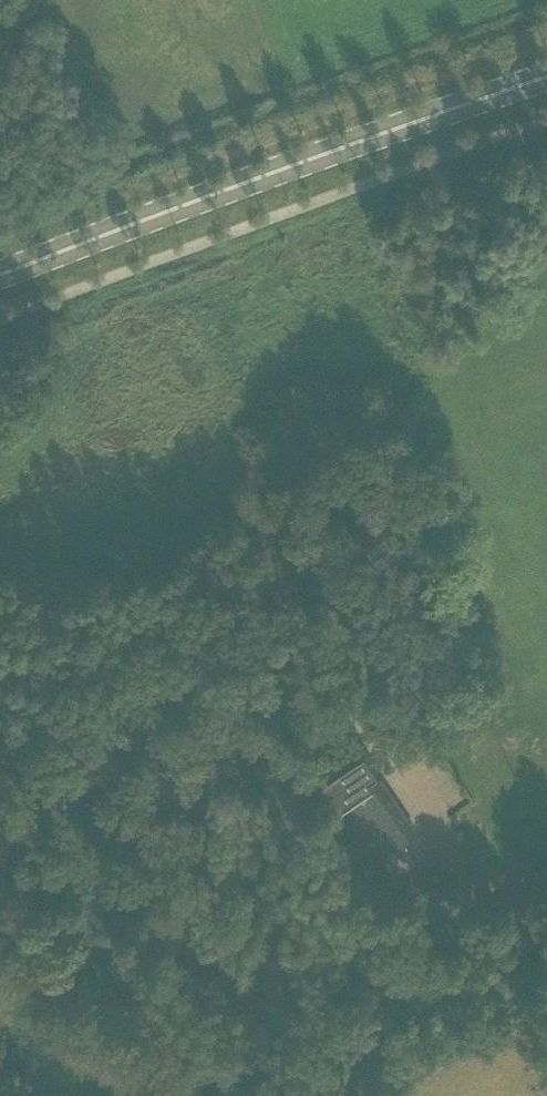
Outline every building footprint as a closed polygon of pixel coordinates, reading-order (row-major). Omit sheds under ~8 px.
[(359,748),(315,778),(337,809),(372,860),(415,830),(359,748)]
